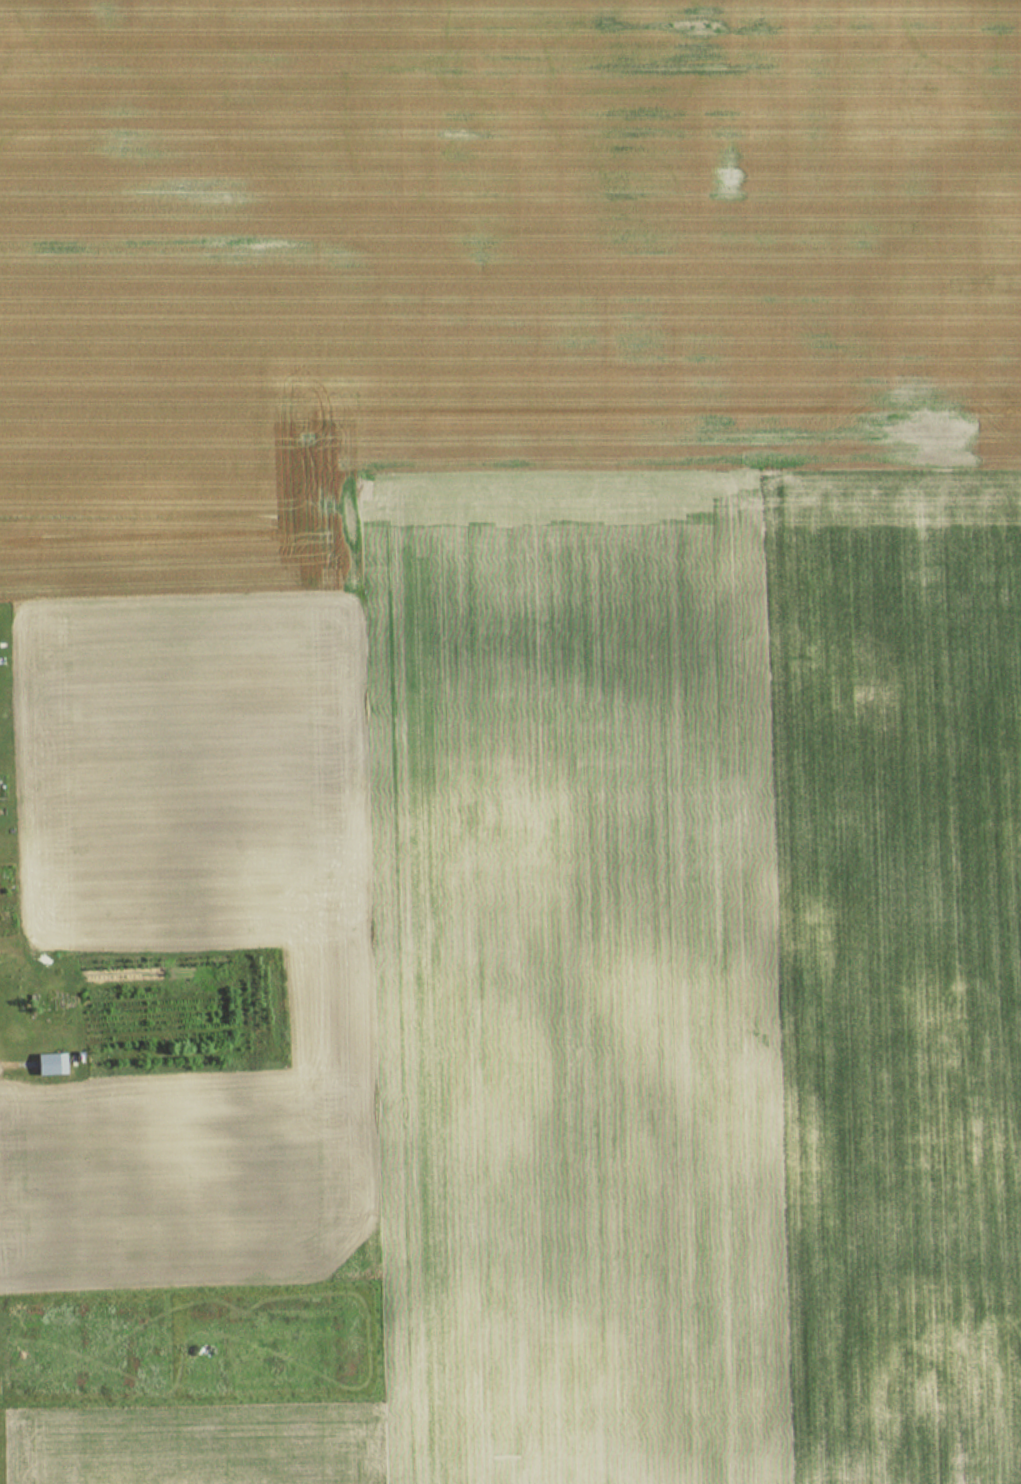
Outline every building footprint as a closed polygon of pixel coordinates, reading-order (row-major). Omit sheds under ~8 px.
[(60,1052),(29,1053),(30,1074),(61,1073),(60,1052)]
